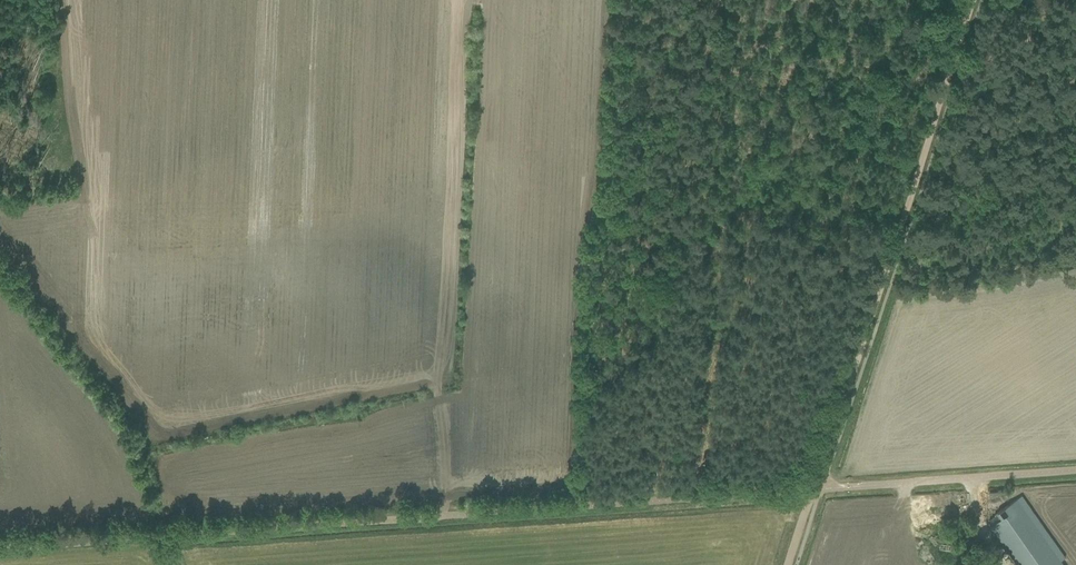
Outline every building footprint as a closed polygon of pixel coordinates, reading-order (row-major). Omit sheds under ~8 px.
[(989,520),(992,524),(990,526),(1017,564),(1064,564),(1061,561),(1065,558),(1021,495),(994,514),(995,516),(989,520)]
